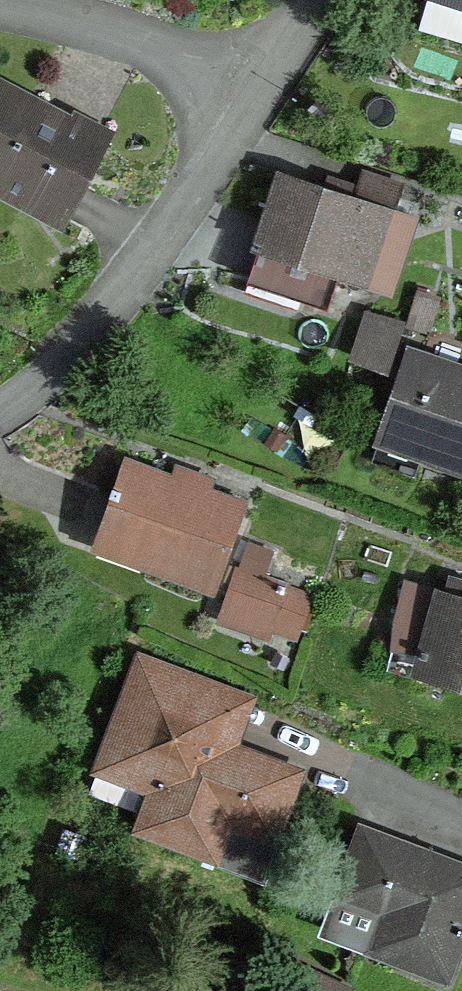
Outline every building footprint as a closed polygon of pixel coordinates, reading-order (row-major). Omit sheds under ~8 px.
[(52,218),(91,145),(0,98),(0,190),(52,218)] [(391,214),(389,213),(397,189),(357,176),(349,200),(281,177),(258,245),(334,271),(335,268),(369,279),(391,214)] [(398,326),(361,316),(347,358),(383,370),(398,326)] [(461,471),(461,375),(402,355),(385,403),(372,440),(461,471)] [(96,535),(144,553),(140,564),(207,588),(238,505),(122,463),(112,491),(109,490),(106,497),(110,498),(96,535)] [(303,597),(235,572),(220,610),(267,628),(268,625),(289,633),(303,597)] [(418,670),(461,683),(461,586),(445,581),(440,598),(401,587),(390,628),(429,633),(423,654),(420,653),(419,657),(422,657),(418,670)] [(292,780),(180,737),(200,686),(136,662),(95,769),(97,770),(88,795),(132,812),(142,787),(149,790),(134,829),(204,855),(219,814),(271,833),(292,780)] [(461,924),(461,877),(356,837),(335,891),(388,910),(372,952),(441,978),(461,924)] [(285,964),(273,990),(342,990),(285,964)]
